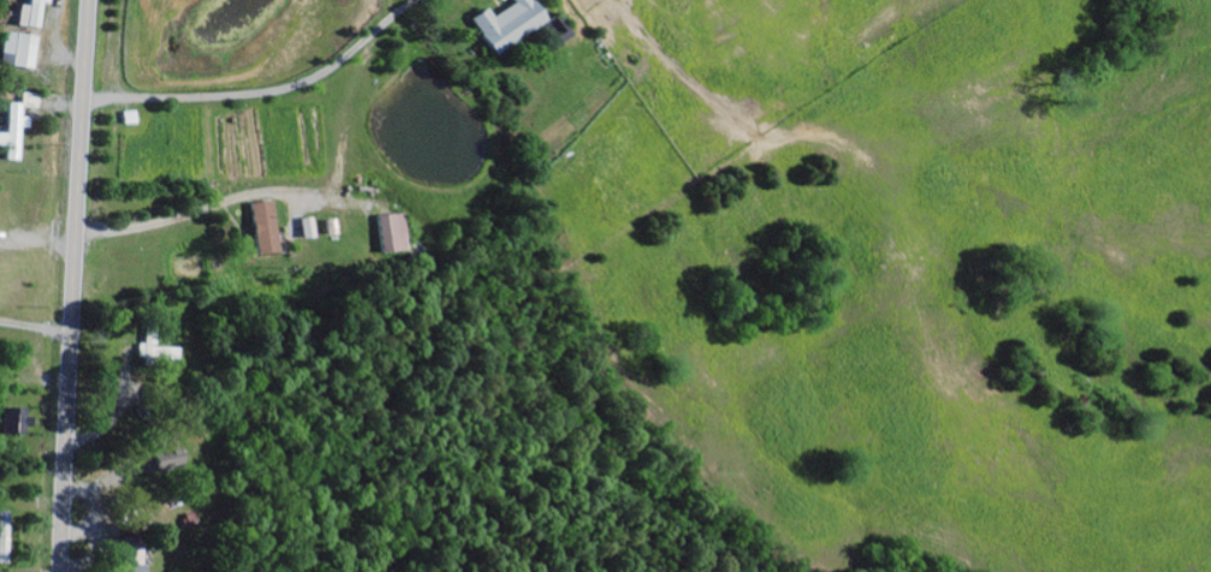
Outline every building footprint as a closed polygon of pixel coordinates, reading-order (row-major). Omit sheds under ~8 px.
[(44,30),(46,5),(52,6),(53,0),(34,0),(34,8),(23,7),(22,28),(44,30)] [(497,19),(491,11),(475,22),(498,58),(549,24),(533,0),(513,0),(516,6),(497,19)] [(561,44),(573,38),(562,19),(551,25),(561,44)] [(37,70),(40,38),(7,35),(4,67),(37,70)] [(24,130),(32,130),(32,119),(25,119),(26,110),(40,110),(41,95),(24,95),(24,105),(12,105),(11,135),(0,135),(0,141),(0,148),(10,149),(9,163),(23,163),(24,130)] [(259,256),(281,254),(277,202),(256,204),(259,256)] [(385,254),(410,251),(405,214),(380,217),(385,254)] [(318,239),(316,219),(303,220),(305,240),(318,239)] [(156,348),(156,343),(145,343),(145,362),(181,362),(181,349),(156,348)] [(5,435),(30,436),(30,423),(28,422),(29,409),(6,409),(5,435)] [(152,474),(184,468),(180,449),(149,455),(152,474)] [(10,565),(11,513),(0,512),(0,520),(0,564),(10,565)] [(126,538),(124,571),(144,571),(146,539),(126,538)]
